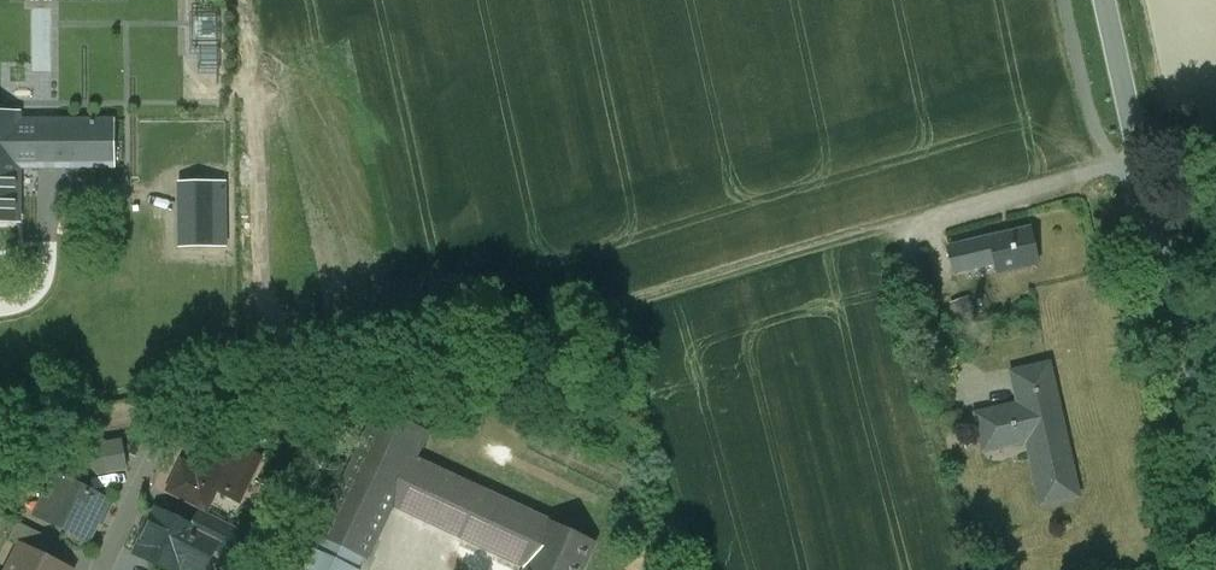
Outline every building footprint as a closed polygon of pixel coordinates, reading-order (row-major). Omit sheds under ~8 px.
[(0,112),(0,220),(18,220),(18,164),(18,121),(17,111),(0,112)] [(114,120),(18,121),(18,164),(94,164),(114,164),(114,120)] [(132,191),(131,121),(114,120),(114,164),(94,164),(94,192),(132,191)] [(1035,232),(997,241),(997,243),(958,252),(963,274),(1001,265),(1004,275),(1043,266),(1035,232)] [(1079,496),(1051,367),(1019,374),(1026,407),(983,416),(991,449),(1034,439),(1048,503),(1079,496)] [(380,409),(320,535),(322,537),(364,556),(367,558),(391,505),(414,458),(426,431),(380,409)] [(259,458),(214,435),(197,470),(205,474),(202,480),(218,488),(239,499),(259,458)] [(597,546),(505,502),(494,497),(414,458),(391,505),(526,569),(585,569),(597,546)] [(202,480),(199,487),(175,475),(167,492),(201,509),(206,511),(218,488),(202,480)] [(107,499),(59,476),(48,498),(50,504),(44,517),(88,538),(107,499)] [(158,509),(137,553),(172,569),(177,569),(181,561),(199,569),(204,569),(215,547),(219,539),(193,526),(158,509)] [(206,511),(201,509),(193,526),(219,539),(215,547),(228,553),(240,529),(206,511)] [(322,537),(316,550),(314,548),(303,569),(359,569),(358,569),(364,556),(322,537)] [(26,547),(20,558),(14,560),(9,569),(72,569),(26,547)]
